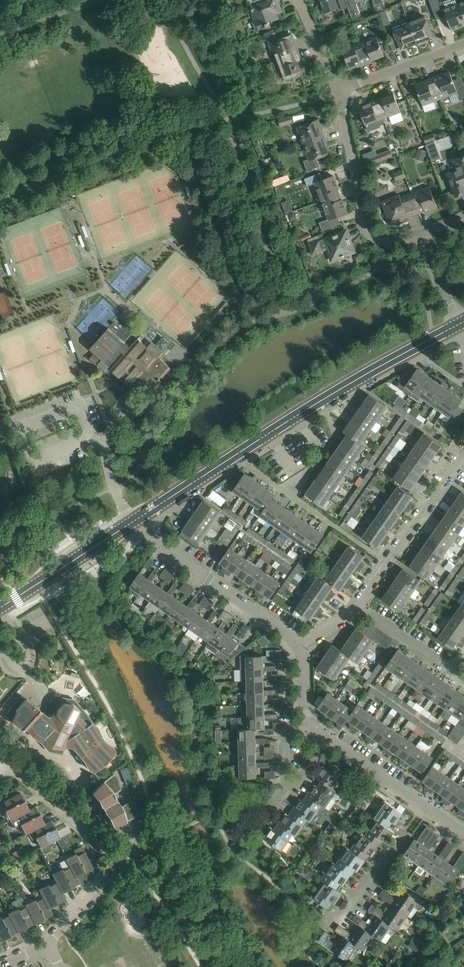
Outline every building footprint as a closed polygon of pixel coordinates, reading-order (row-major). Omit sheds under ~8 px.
[(252,6),(249,8),(256,26),(267,22),(276,18),(274,14),(280,12),(275,0),(269,0),(252,6)] [(325,13),(338,8),(339,11),(348,7),(345,0),(320,0),(325,13)] [(353,20),(362,17),(356,4),(354,5),(352,0),(345,0),(353,20)] [(441,7),(439,1),(439,0),(429,0),(431,7),(432,8),(433,10),(441,7)] [(443,8),(446,15),(446,16),(448,21),(452,30),(463,25),(463,21),(463,20),(457,3),(450,6),(443,8)] [(391,24),(386,10),(380,13),(385,26),(391,24)] [(409,22),(411,27),(414,36),(417,43),(433,37),(429,28),(430,27),(425,15),(409,22)] [(392,28),(394,32),(393,32),(397,40),(398,40),(401,49),(417,43),(414,36),(411,27),(409,22),(392,28)] [(271,42),(268,43),(271,52),(272,52),(273,54),(276,61),(286,57),(290,56),(288,49),(297,46),(293,36),(290,35),(281,38),(279,33),(273,35),(275,40),(271,42)] [(384,56),(383,52),(376,36),(359,43),(365,57),(370,56),(372,60),(384,56)] [(349,69),(362,64),(360,59),(365,57),(359,43),(342,49),(349,69)] [(286,57),(276,61),(277,64),(280,74),(283,75),(286,81),(305,74),(306,71),(302,59),(293,62),(290,56),(286,57)] [(439,80),(434,82),(439,97),(457,91),(459,99),(463,97),(463,83),(461,76),(452,79),(449,71),(437,75),(439,80)] [(429,84),(427,79),(414,84),(422,104),(439,97),(434,82),(429,84)] [(390,97),(389,93),(375,99),(383,118),(401,112),(394,95),(390,97)] [(364,107),(360,108),(366,125),(368,129),(370,130),(378,127),(379,124),(378,120),(383,118),(375,99),(362,104),(364,107)] [(293,122),(291,116),(278,119),(280,126),(293,122)] [(320,124),(317,125),(316,120),(297,127),(303,144),(325,136),(320,124)] [(325,136),(303,144),(309,158),(304,160),(308,171),(314,169),(313,168),(320,165),(317,158),(326,155),(324,148),(328,146),(325,136)] [(361,151),(370,154),(374,144),(365,141),(361,151)] [(434,142),(426,145),(432,160),(440,157),(434,142)] [(396,147),(381,152),(372,156),(375,163),(399,154),(396,147)] [(453,159),(457,170),(446,174),(452,187),(455,196),(463,193),(463,162),(462,156),(453,159)] [(396,180),(405,177),(402,169),(393,173),(396,180)] [(313,184),(310,176),(304,178),(307,186),(313,184)] [(317,196),(319,202),(339,195),(337,189),(338,188),(334,176),(324,179),(322,180),(318,182),(315,183),(320,195),(317,196)] [(438,208),(434,198),(429,186),(411,193),(415,204),(418,210),(424,208),(425,212),(438,208)] [(389,221),(393,223),(413,215),(410,206),(415,204),(411,193),(400,197),(399,194),(385,200),(388,207),(384,208),(389,221)] [(339,195),(319,202),(322,208),(324,207),(329,219),(337,216),(338,216),(347,212),(343,200),(341,200),(339,195)] [(329,228),(326,220),(320,223),(323,231),(329,228)] [(307,242),(312,255),(328,249),(332,259),(342,256),(342,257),(345,256),(344,255),(354,251),(346,231),(336,234),(325,239),(324,236),(307,242)] [(148,381),(146,382),(153,388),(171,368),(164,362),(137,338),(130,347),(109,328),(90,349),(102,359),(98,364),(108,373),(111,370),(131,388),(142,376),(148,381)] [(156,329),(149,338),(163,348),(166,345),(161,341),(164,336),(156,329)] [(425,374),(417,368),(405,386),(412,391),(425,374)] [(412,391),(420,396),(432,379),(425,374),(412,391)] [(420,396),(427,402),(440,384),(432,379),(420,396)] [(427,402),(435,407),(447,389),(440,384),(427,402)] [(442,412),(453,396),(455,395),(447,389),(435,407),(442,412)] [(387,406),(371,395),(369,394),(364,402),(381,414),(387,406)] [(462,400),(455,395),(453,396),(442,412),(450,417),(462,400)] [(381,414),(364,402),(359,409),(361,410),(376,421),(381,414)] [(401,407),(399,411),(404,415),(407,411),(406,411),(401,407)] [(376,421),(361,410),(359,409),(354,417),(371,429),(376,421)] [(413,422),(416,418),(410,414),(408,417),(413,422)] [(396,424),(399,426),(404,419),(401,416),(396,424)] [(366,436),(371,429),(354,417),(348,424),(366,436)] [(406,429),(410,423),(407,420),(402,426),(406,429)] [(426,431),(429,427),(423,422),(420,426),(426,431)] [(366,436),(348,424),(343,432),(347,434),(360,444),(361,443),(366,436)] [(390,431),(394,433),(399,426),(396,424),(390,431)] [(390,431),(386,429),(382,434),(386,437),(385,439),(388,441),(394,433),(390,431)] [(442,445),(440,443),(424,433),(419,440),(437,452),(442,445)] [(361,443),(360,444),(347,434),(342,442),(360,454),(365,446),(361,443)] [(392,441),(400,447),(404,441),(399,438),(400,438),(396,435),(392,441)] [(380,446),(383,449),(388,441),(385,439),(380,446)] [(431,460),(437,452),(419,440),(414,448),(431,460)] [(360,454),(342,442),(337,449),(338,450),(354,462),(360,454)] [(426,467),(431,460),(414,448),(409,455),(426,467)] [(354,462),(338,450),(337,449),(332,457),(349,469),(354,462)] [(380,458),(384,460),(389,453),(385,450),(380,458)] [(421,475),(426,467),(409,455),(403,463),(421,475)] [(344,476),(349,469),(332,457),(326,464),(344,476)] [(384,460),(380,458),(375,465),(379,467),(384,460)] [(416,482),(421,475),(403,463),(398,470),(416,482)] [(344,476),(326,464),(321,472),(339,484),(344,476)] [(398,470),(393,478),(410,490),(416,482),(398,470)] [(339,484),(321,472),(316,479),(317,480),(333,491),(339,484)] [(363,479),(367,482),(372,474),(368,472),(363,479)] [(252,478),(245,473),(239,481),(236,486),(232,491),(240,496),(252,478)] [(231,483),(236,486),(239,481),(234,478),(231,483)] [(248,501),(260,484),(252,478),(240,496),(248,501)] [(333,491),(317,480),(316,479),(311,486),(328,499),(333,491)] [(255,506),(267,489),(260,484),(248,501),(255,506)] [(311,486),(306,494),(323,506),(328,499),(311,486)] [(398,486),(392,494),(392,495),(404,503),(411,508),(414,504),(409,501),(413,496),(398,486)] [(272,498),(275,494),(267,489),(255,506),(263,512),(272,498)] [(411,508),(404,503),(392,495),(386,503),(401,513),(404,509),(408,512),(411,508)] [(62,503),(65,508),(73,503),(70,498),(62,503)] [(267,521),(280,503),(272,498),(263,512),(259,516),(267,521)] [(457,499),(451,506),(463,515),(463,504),(457,499)] [(221,512),(206,501),(204,500),(198,507),(216,520),(221,512)] [(267,521),(274,526),(287,509),(280,503),(267,521)] [(346,511),(350,505),(347,503),(343,508),(342,509),(346,511)] [(397,518),(401,513),(386,503),(380,512),(399,525),(402,521),(397,518)] [(463,526),(463,515),(451,506),(446,514),(463,526)] [(211,527),(216,520),(198,507),(193,515),(211,527)] [(236,518),(238,515),(231,509),(228,513),(236,518)] [(282,532),(292,517),(294,514),(287,509),(274,526),(282,532)] [(346,511),(342,509),(336,518),(341,520),(346,511)] [(397,529),(399,525),(380,512),(374,520),(389,530),(392,525),(397,529)] [(289,537),(302,519),(294,514),(292,517),(282,532),(289,537)] [(458,533),(463,526),(446,514),(441,521),(458,533)] [(205,535),(211,527),(193,515),(188,523),(205,535)] [(243,524),(246,520),(238,515),(236,518),(243,524)] [(297,542),(309,524),(302,519),(289,537),(297,542)] [(386,535),(389,530),(374,520),(368,528),(388,542),(390,538),(386,535)] [(453,541),(458,533),(441,521),(436,529),(453,541)] [(188,523),(183,530),(200,542),(205,535),(188,523)] [(232,531),(235,533),(240,526),(237,523),(232,531)] [(304,547),(314,532),(317,529),(309,524),(297,542),(304,547)] [(362,537),(377,547),(381,542),(385,545),(388,542),(368,528),(362,537)] [(256,537),(258,534),(252,529),(250,533),(256,537)] [(312,552),(324,535),(317,529),(314,532),(304,547),(312,552)] [(448,548),(453,541),(436,529),(431,536),(448,548)] [(263,543),(266,539),(258,534),(256,537),(263,543)] [(443,556),(448,548),(431,536),(425,544),(443,556)] [(230,541),(226,538),(221,546),(225,548),(230,541)] [(270,548),(273,544),(266,539),(263,543),(270,548)] [(438,563),(443,556),(425,544),(420,551),(438,563)] [(225,548),(221,546),(216,553),(220,556),(225,548)] [(349,546),(343,554),(343,555),(362,568),(365,564),(360,561),(364,556),(349,546)] [(225,554),(219,562),(224,566),(221,570),(225,573),(238,554),(229,548),(225,554)] [(285,558),(288,554),(282,550),(279,554),(285,558)] [(438,563),(420,551),(415,558),(433,570),(438,563)] [(236,574),(246,560),(238,554),(225,573),(229,575),(232,571),(236,574)] [(343,555),(337,563),(352,573),(355,568),(360,572),(362,568),(343,555)] [(315,560),(311,557),(305,566),(309,568),(315,560)] [(433,570),(415,558),(410,566),(427,578),(433,570)] [(293,569),(297,572),(305,561),(301,559),(293,569)] [(238,582),(242,584),(255,565),(246,560),(236,574),(241,577),(238,582)] [(285,568),(283,571),(287,574),(291,566),(283,560),(280,564),(285,568)] [(352,573),(337,563),(331,571),(350,585),(353,581),(348,578),(352,573)] [(253,586),(255,583),(263,571),(255,565),(242,584),(245,587),(249,582),(253,586)] [(297,572),(293,569),(287,578),(291,581),(297,572)] [(415,589),(421,581),(403,569),(398,576),(415,589)] [(258,596),(271,577),(263,571),(255,583),(253,586),(258,589),(254,593),(258,596)] [(350,585),(331,571),(325,580),(333,586),(340,590),(343,585),(348,588),(350,585)] [(148,578),(139,573),(130,586),(141,594),(150,580),(152,581),(155,576),(152,573),(148,578)] [(333,586),(325,580),(318,575),(313,583),(332,597),(335,593),(330,590),(333,586)] [(410,596),(415,589),(398,576),(392,584),(410,596)] [(270,598),(280,583),(271,577),(258,596),(262,599),(265,594),(270,598)] [(159,587),(152,581),(150,580),(141,594),(150,600),(159,587)] [(313,583),(307,592),(322,602),(325,597),(329,601),(332,597),(313,583)] [(405,603),(410,596),(392,584),(387,591),(405,603)] [(281,586),(274,596),(272,600),(276,602),(285,589),(281,586)] [(171,587),(167,592),(159,587),(150,600),(160,607),(169,594),(171,595),(175,590),(171,587)] [(387,591),(382,599),(399,611),(405,603),(387,591)] [(307,592),(301,600),(320,614),(323,610),(319,607),(322,602),(307,592)] [(179,601),(171,595),(169,594),(160,607),(170,614),(179,601)] [(295,609),(310,619),(313,614),(318,617),(320,614),(301,600),(295,609)] [(191,601),(187,606),(179,601),(170,614),(180,621),(189,607),(191,609),(195,604),(191,601)] [(462,604),(456,613),(463,618),(463,606),(462,604)] [(191,609),(189,607),(180,621),(190,628),(199,614),(191,609)] [(456,613),(450,621),(463,631),(463,618),(456,613)] [(210,615),(207,620),(199,614),(190,628),(199,635),(209,621),(211,623),(214,618),(210,615)] [(219,628),(211,623),(209,621),(199,635),(209,641),(219,628)] [(450,621),(444,629),(463,643),(463,642),(463,638),(461,636),(463,632),(463,631),(450,621)] [(363,632),(368,635),(374,626),(370,622),(363,632)] [(368,635),(372,639),(379,629),(374,626),(368,635)] [(230,629),(227,634),(219,628),(209,641),(206,647),(215,653),(219,648),(228,635),(230,636),(234,631),(230,629)] [(372,639),(368,635),(363,632),(357,628),(352,635),(369,647),(374,640),(372,639)] [(374,640),(377,642),(384,632),(379,629),(372,639),(374,640)] [(438,638),(453,648),(456,643),(461,647),(463,643),(444,629),(438,638)] [(377,642),(382,646),(389,636),(384,632),(377,642)] [(244,645),(230,636),(228,635),(219,648),(229,655),(232,651),(237,655),(238,654),(244,645)] [(364,655),(369,647),(352,635),(346,643),(364,655)] [(387,649),(393,639),(389,636),(382,646),(387,649)] [(392,652),(399,643),(393,639),(387,649),(388,650),(392,652)] [(364,655),(346,643),(341,650),(359,662),(364,655)] [(359,662),(341,650),(336,647),(333,644),(328,652),(345,664),(350,657),(358,663),(359,662)] [(281,658),(281,649),(268,649),(267,658),(281,658)] [(398,649),(396,652),(386,667),(393,672),(405,654),(398,649)] [(340,672),(345,664),(328,652),(322,660),(340,672)] [(393,672),(401,677),(413,660),(405,654),(393,672)] [(263,656),(260,656),(246,656),(247,669),(263,668),(263,670),(269,670),(269,666),(263,666),(263,656)] [(72,660),(67,663),(71,669),(75,666),(72,660)] [(340,672),(322,660),(317,667),(335,679),(340,672)] [(401,677),(408,682),(420,665),(413,660),(401,677)] [(408,682),(416,687),(428,670),(420,665),(408,682)] [(263,668),(247,669),(240,669),(241,681),(247,681),(263,680),(263,670),(263,668)] [(416,687),(423,693),(435,675),(428,670),(416,687)] [(423,693),(430,698),(443,680),(435,675),(423,693)] [(371,682),(368,679),(363,686),(367,688),(371,682)] [(264,690),(263,680),(247,681),(247,693),(264,692),(264,694),(270,694),(270,690),(264,690)] [(430,698),(438,703),(450,686),(443,680),(430,698)] [(438,703),(445,708),(457,691),(450,686),(438,703)] [(453,713),(463,697),(463,695),(457,691),(445,708),(441,715),(448,720),(453,713)] [(264,694),(264,692),(247,693),(248,705),(264,704),(264,694)] [(323,699),(317,707),(322,711),(319,715),(323,718),(337,698),(328,692),(323,699)] [(39,710),(39,709),(38,708),(37,707),(35,705),(33,704),(30,701),(28,699),(27,699),(24,697),(24,696),(22,695),(11,707),(10,709),(6,717),(11,722),(23,730),(26,728),(33,735),(41,741),(49,751),(62,753),(65,745),(73,747),(78,752),(78,754),(83,760),(84,760),(90,769),(94,771),(103,765),(105,762),(108,760),(115,751),(113,747),(104,741),(101,737),(97,727),(93,723),(88,715),(79,705),(76,705),(73,703),(71,699),(54,696),(50,701),(52,711),(54,712),(52,717),(51,717),(46,718),(45,716),(44,715),(44,714),(42,712),(41,711),(39,710)] [(273,709),(284,709),(284,697),(273,697),(273,709)] [(461,718),(463,714),(463,697),(453,713),(460,719),(461,718)] [(345,704),(337,698),(323,718),(327,720),(330,716),(335,719),(345,704)] [(264,714),(264,704),(248,705),(248,717),(264,716),(265,718),(271,718),(270,714),(264,714)] [(353,710),(345,704),(335,719),(339,722),(336,727),(340,730),(347,719),(353,710)] [(366,710),(357,704),(353,710),(347,719),(352,722),(349,727),(352,730),(366,710)] [(374,716),(366,710),(352,730),(356,732),(359,728),(364,731),(374,716)] [(265,718),(264,716),(248,717),(248,729),(255,729),(265,729),(265,718)] [(365,739),(369,741),(383,722),(374,716),(364,731),(369,734),(365,739)] [(381,743),(382,741),(391,728),(383,722),(369,741),(373,744),(376,739),(381,743)] [(458,723),(454,727),(463,734),(463,727),(458,723)] [(463,734),(454,727),(451,732),(461,739),(463,734)] [(386,753),(399,734),(391,728),(382,741),(381,743),(385,746),(382,750),(386,753)] [(255,729),(248,729),(239,729),(239,741),(255,741),(256,743),(262,743),(261,738),(255,739),(255,729)] [(451,732),(447,737),(457,744),(461,739),(451,732)] [(408,740),(399,734),(386,753),(390,756),(393,751),(398,754),(408,740)] [(399,762),(403,765),(416,746),(408,740),(398,754),(402,758),(399,762)] [(256,743),(255,741),(239,741),(239,753),(256,753),(256,743)] [(266,746),(266,757),(276,756),(276,746),(266,746)] [(414,766),(415,765),(425,751),(416,746),(403,765),(406,767),(410,763),(414,766)] [(420,777),(433,758),(425,751),(415,765),(414,766),(419,769),(416,774),(420,777)] [(256,762),(256,753),(239,753),(240,765),(256,765),(256,767),(262,767),(262,762),(256,762)] [(326,768),(323,766),(315,777),(321,781),(333,789),(345,772),(330,762),(326,768)] [(240,765),(240,768),(240,778),(256,777),(256,767),(256,765),(240,765)] [(433,765),(422,780),(427,784),(424,788),(428,791),(441,772),(433,765)] [(127,767),(120,769),(126,784),(133,781),(127,767)] [(450,778),(441,772),(428,791),(432,793),(435,789),(439,792),(450,778)] [(96,789),(93,792),(91,794),(93,798),(94,801),(96,804),(98,808),(99,810),(117,799),(114,792),(116,791),(115,789),(116,786),(115,784),(118,782),(117,777),(114,774),(111,776),(109,777),(106,779),(103,781),(102,783),(99,785),(96,789)] [(458,783),(450,778),(439,792),(444,795),(441,800),(445,803),(458,783)] [(333,789),(321,781),(317,786),(314,784),(307,795),(322,805),(321,806),(325,808),(337,791),(333,789)] [(458,783),(445,803),(448,805),(452,801),(456,804),(463,793),(463,787),(458,783)] [(24,800),(20,793),(4,801),(8,808),(4,811),(9,819),(10,819),(19,815),(30,809),(25,800),(24,800)] [(322,805),(307,795),(303,801),(300,799),(292,810),(307,820),(310,822),(321,806),(322,805)] [(105,819),(107,822),(110,825),(112,825),(116,824),(118,823),(122,822),(125,821),(128,820),(132,818),(136,816),(138,815),(137,811),(133,807),(130,809),(129,807),(126,807),(124,805),(122,806),(117,799),(99,810),(102,815),(105,819)] [(402,813),(385,801),(373,817),(376,819),(388,827),(392,822),(395,824),(402,813)] [(10,819),(14,827),(21,824),(24,833),(33,829),(45,823),(40,814),(39,814),(35,806),(30,809),(19,815),(10,819)] [(307,820),(292,810),(288,815),(285,813),(278,824),(293,834),(292,834),(296,837),(307,820)] [(394,832),(390,829),(388,827),(376,819),(365,835),(376,843),(379,846),(383,840),(386,843),(394,832)] [(33,829),(36,837),(35,838),(38,847),(60,837),(55,827),(55,828),(51,820),(45,823),(33,829)] [(274,829),(271,827),(263,838),(281,851),(292,834),(293,834),(278,824),(274,829)] [(424,846),(414,840),(404,854),(412,860),(419,865),(427,853),(429,850),(440,835),(434,831),(424,846)] [(376,843),(365,835),(362,833),(350,850),(365,860),(369,855),(372,857),(379,846),(376,843)] [(57,840),(61,848),(73,842),(69,834),(57,840)] [(449,842),(438,857),(429,850),(427,853),(419,865),(434,875),(444,860),(454,846),(449,842)] [(48,843),(42,847),(45,853),(51,850),(48,843)] [(74,850),(76,853),(66,858),(71,867),(76,877),(77,877),(86,872),(93,868),(82,846),(74,850)] [(365,860),(350,850),(347,848),(336,864),(351,874),(354,869),(357,871),(365,860)] [(453,867),(444,860),(434,875),(440,878),(448,884),(463,860),(463,853),(463,852),(453,867)] [(336,864),(333,862),(321,879),(324,881),(336,889),(340,883),(343,885),(351,874),(336,864)] [(301,864),(296,871),(302,875),(307,868),(301,864)] [(71,867),(63,871),(62,869),(52,873),(57,882),(63,893),(63,892),(72,888),(72,887),(80,883),(77,877),(76,877),(71,867)] [(336,889),(324,881),(313,898),(319,902),(327,908),(331,902),(334,904),(342,893),(336,889)] [(57,882),(50,886),(48,883),(39,888),(43,897),(49,908),(59,903),(58,902),(66,898),(63,892),(63,893),(57,882)] [(404,890),(398,900),(383,889),(379,895),(394,905),(408,915),(415,906),(418,908),(422,908),(424,904),(404,890)] [(36,901),(34,898),(25,903),(27,906),(35,922),(35,923),(45,918),(52,914),(49,908),(43,897),(36,901)] [(369,910),(377,916),(392,926),(398,930),(408,915),(394,905),(387,914),(372,904),(369,910)] [(18,907),(8,912),(9,915),(8,915),(17,932),(18,931),(18,932),(28,927),(28,926),(35,922),(27,906),(19,910),(18,907)] [(356,914),(352,920),(360,926),(375,936),(382,941),(392,926),(377,916),(370,925),(356,914)] [(0,916),(0,940),(1,940),(1,941),(11,936),(11,935),(17,932),(8,915),(2,918),(1,916),(0,916)] [(354,935),(339,924),(335,930),(343,936),(358,946),(364,951),(375,936),(360,926),(354,935)] [(325,930),(319,939),(318,940),(348,961),(358,946),(343,936),(337,945),(327,939),(331,934),(325,930)]
